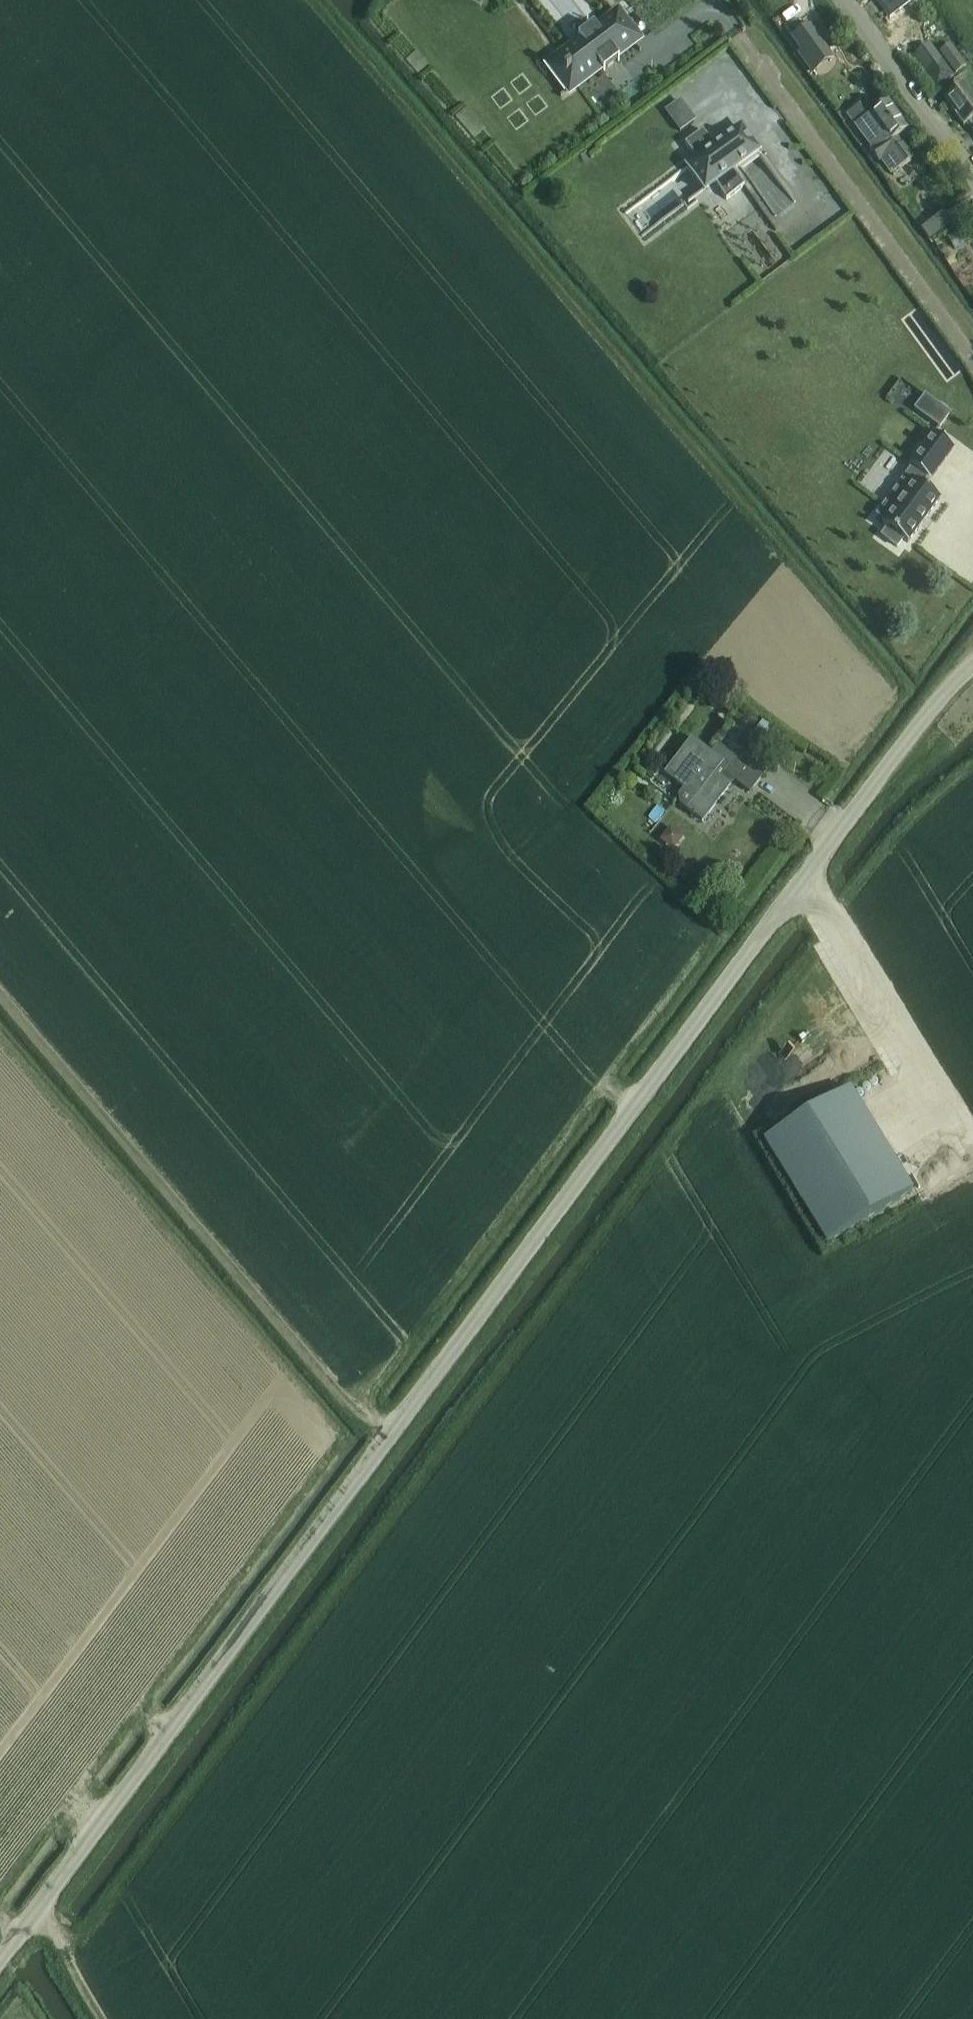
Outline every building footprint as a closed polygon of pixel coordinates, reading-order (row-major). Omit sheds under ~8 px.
[(612,12),(545,63),(570,96),(637,45),(612,12)] [(810,23),(791,36),(815,70),(833,57),(810,23)] [(967,66),(950,43),(939,51),(956,74),(967,66)] [(963,85),(945,98),(964,125),(969,121),(972,127),(972,98),(963,85)] [(880,161),(891,175),(913,158),(896,137),(909,127),(888,100),(870,114),(867,117),(855,125),(872,148),(870,149),(879,162),(880,161)] [(703,130),(685,143),(697,159),(687,166),(705,191),(715,183),(726,198),(744,185),(733,170),(759,150),(742,126),(715,146),(703,130)] [(926,227),(924,228),(931,238),(933,237),(948,225),(944,220),(942,215),(926,227)] [(924,394),(914,409),(940,428),(950,413),(924,394)] [(889,525),(883,533),(898,544),(904,536),(908,539),(939,498),(922,485),(928,477),(931,479),(954,448),(934,433),(911,464),(914,466),(886,502),(894,508),(884,520),(884,521),(889,525)] [(714,678),(703,671),(694,683),(705,691),(714,678)] [(780,733),(763,720),(753,732),(771,745),(780,733)] [(665,773),(684,788),(679,794),(680,804),(687,809),(703,821),(730,785),(729,785),(733,779),(750,792),(766,771),(740,751),(736,756),(718,743),(711,753),(691,738),(665,773)] [(764,1140),(811,1218),(826,1243),(912,1191),(850,1088),(764,1140)]
